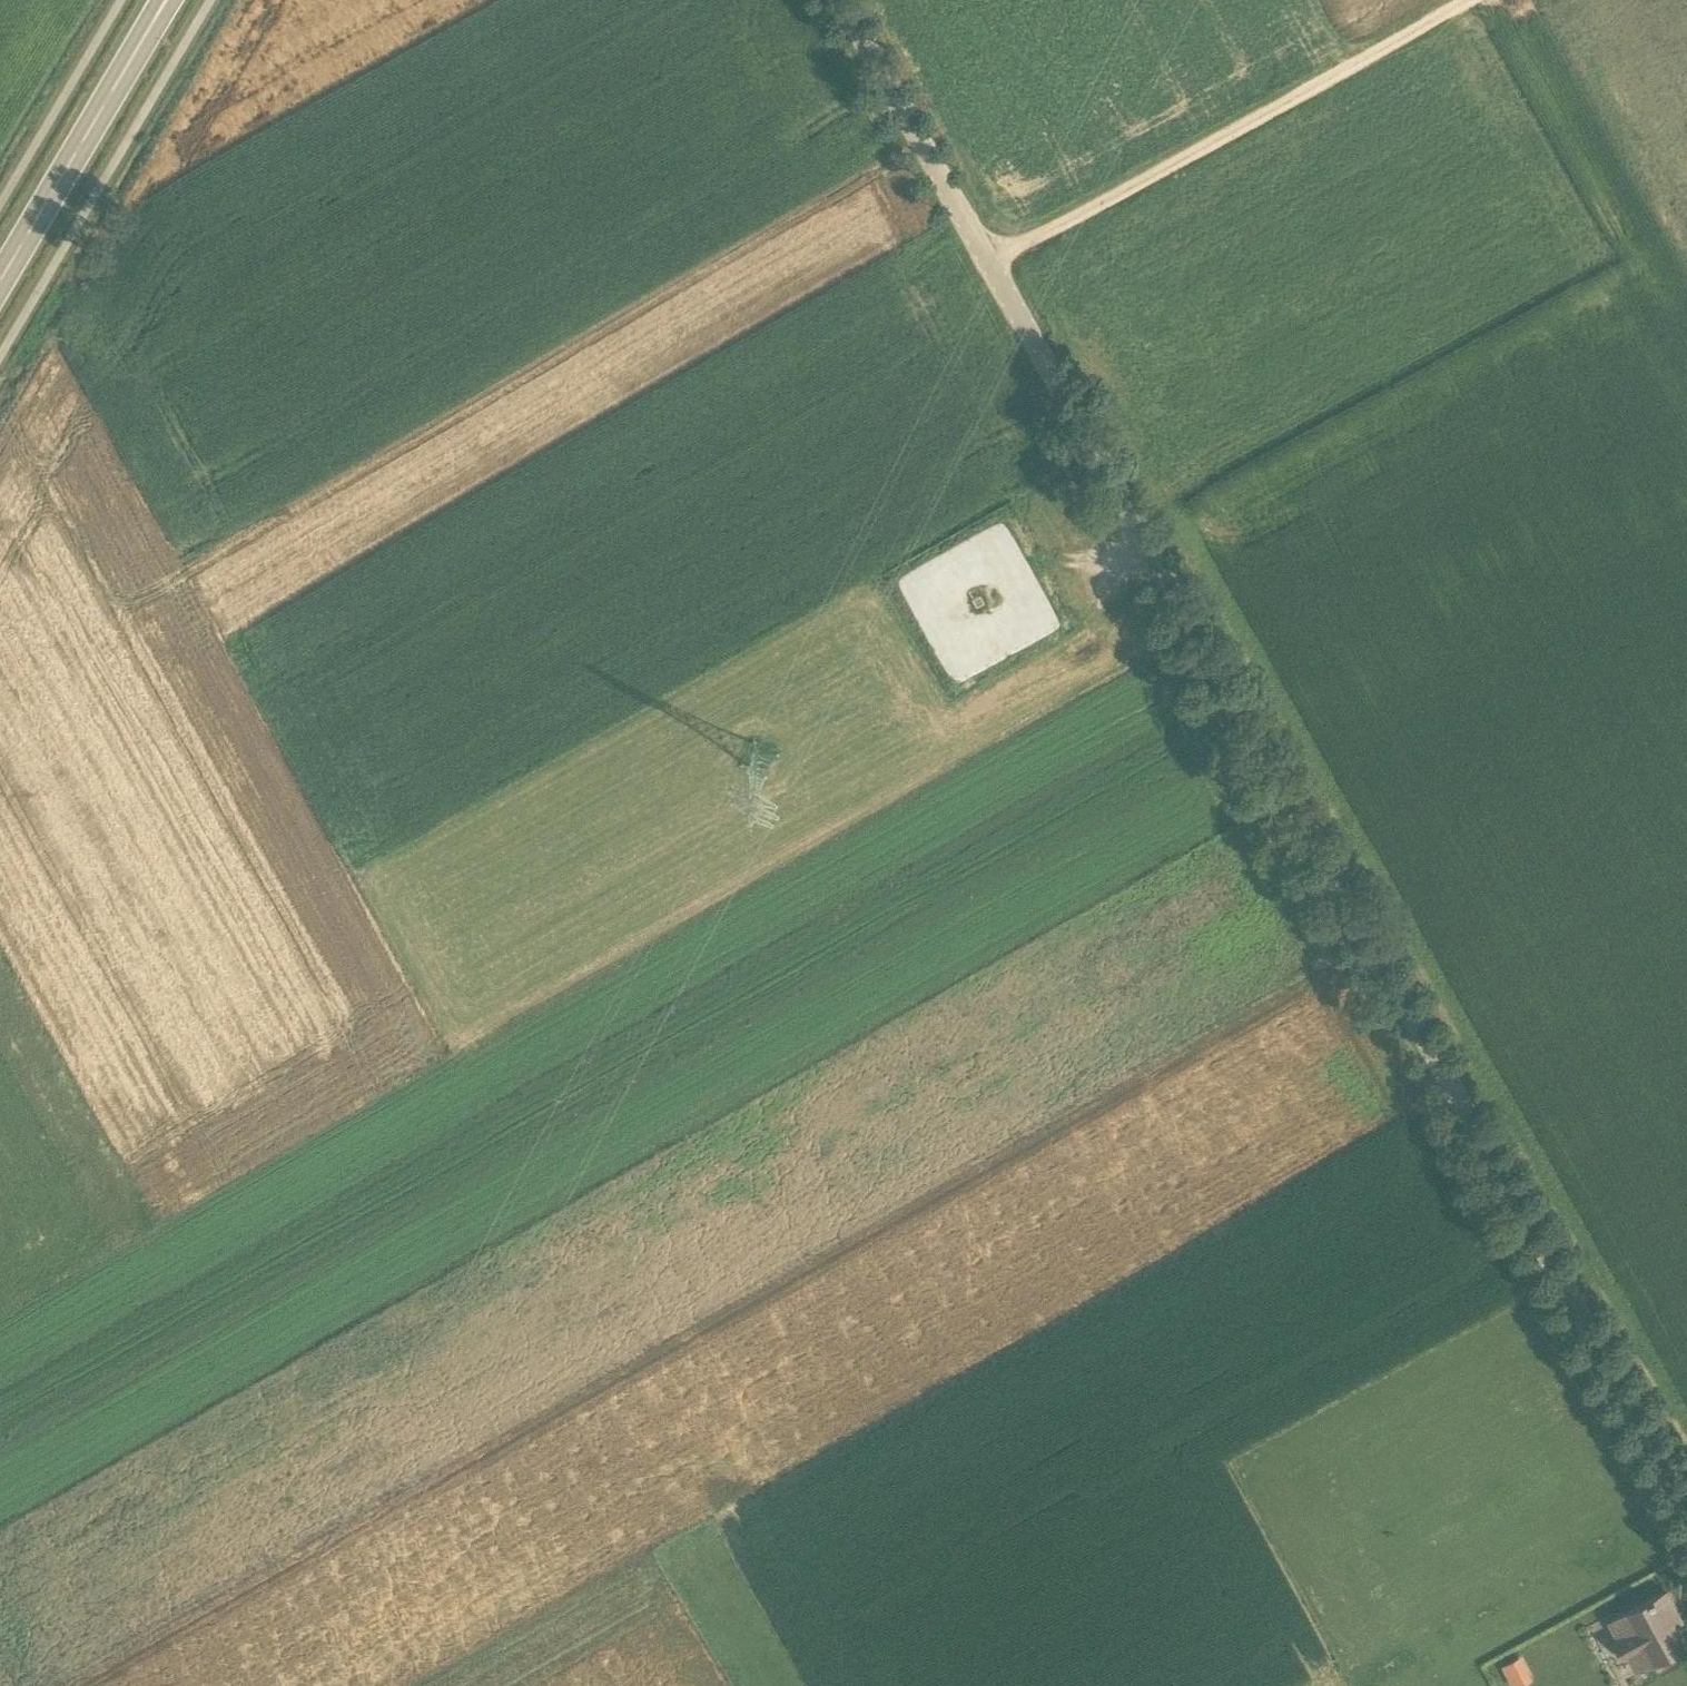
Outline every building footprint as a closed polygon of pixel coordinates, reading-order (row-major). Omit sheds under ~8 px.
[(1668,1590),(1615,1619),(1624,1635),(1620,1637),(1629,1654),(1633,1652),(1642,1668),(1686,1643),(1686,1639),(1681,1627),(1686,1624),(1668,1590)]
